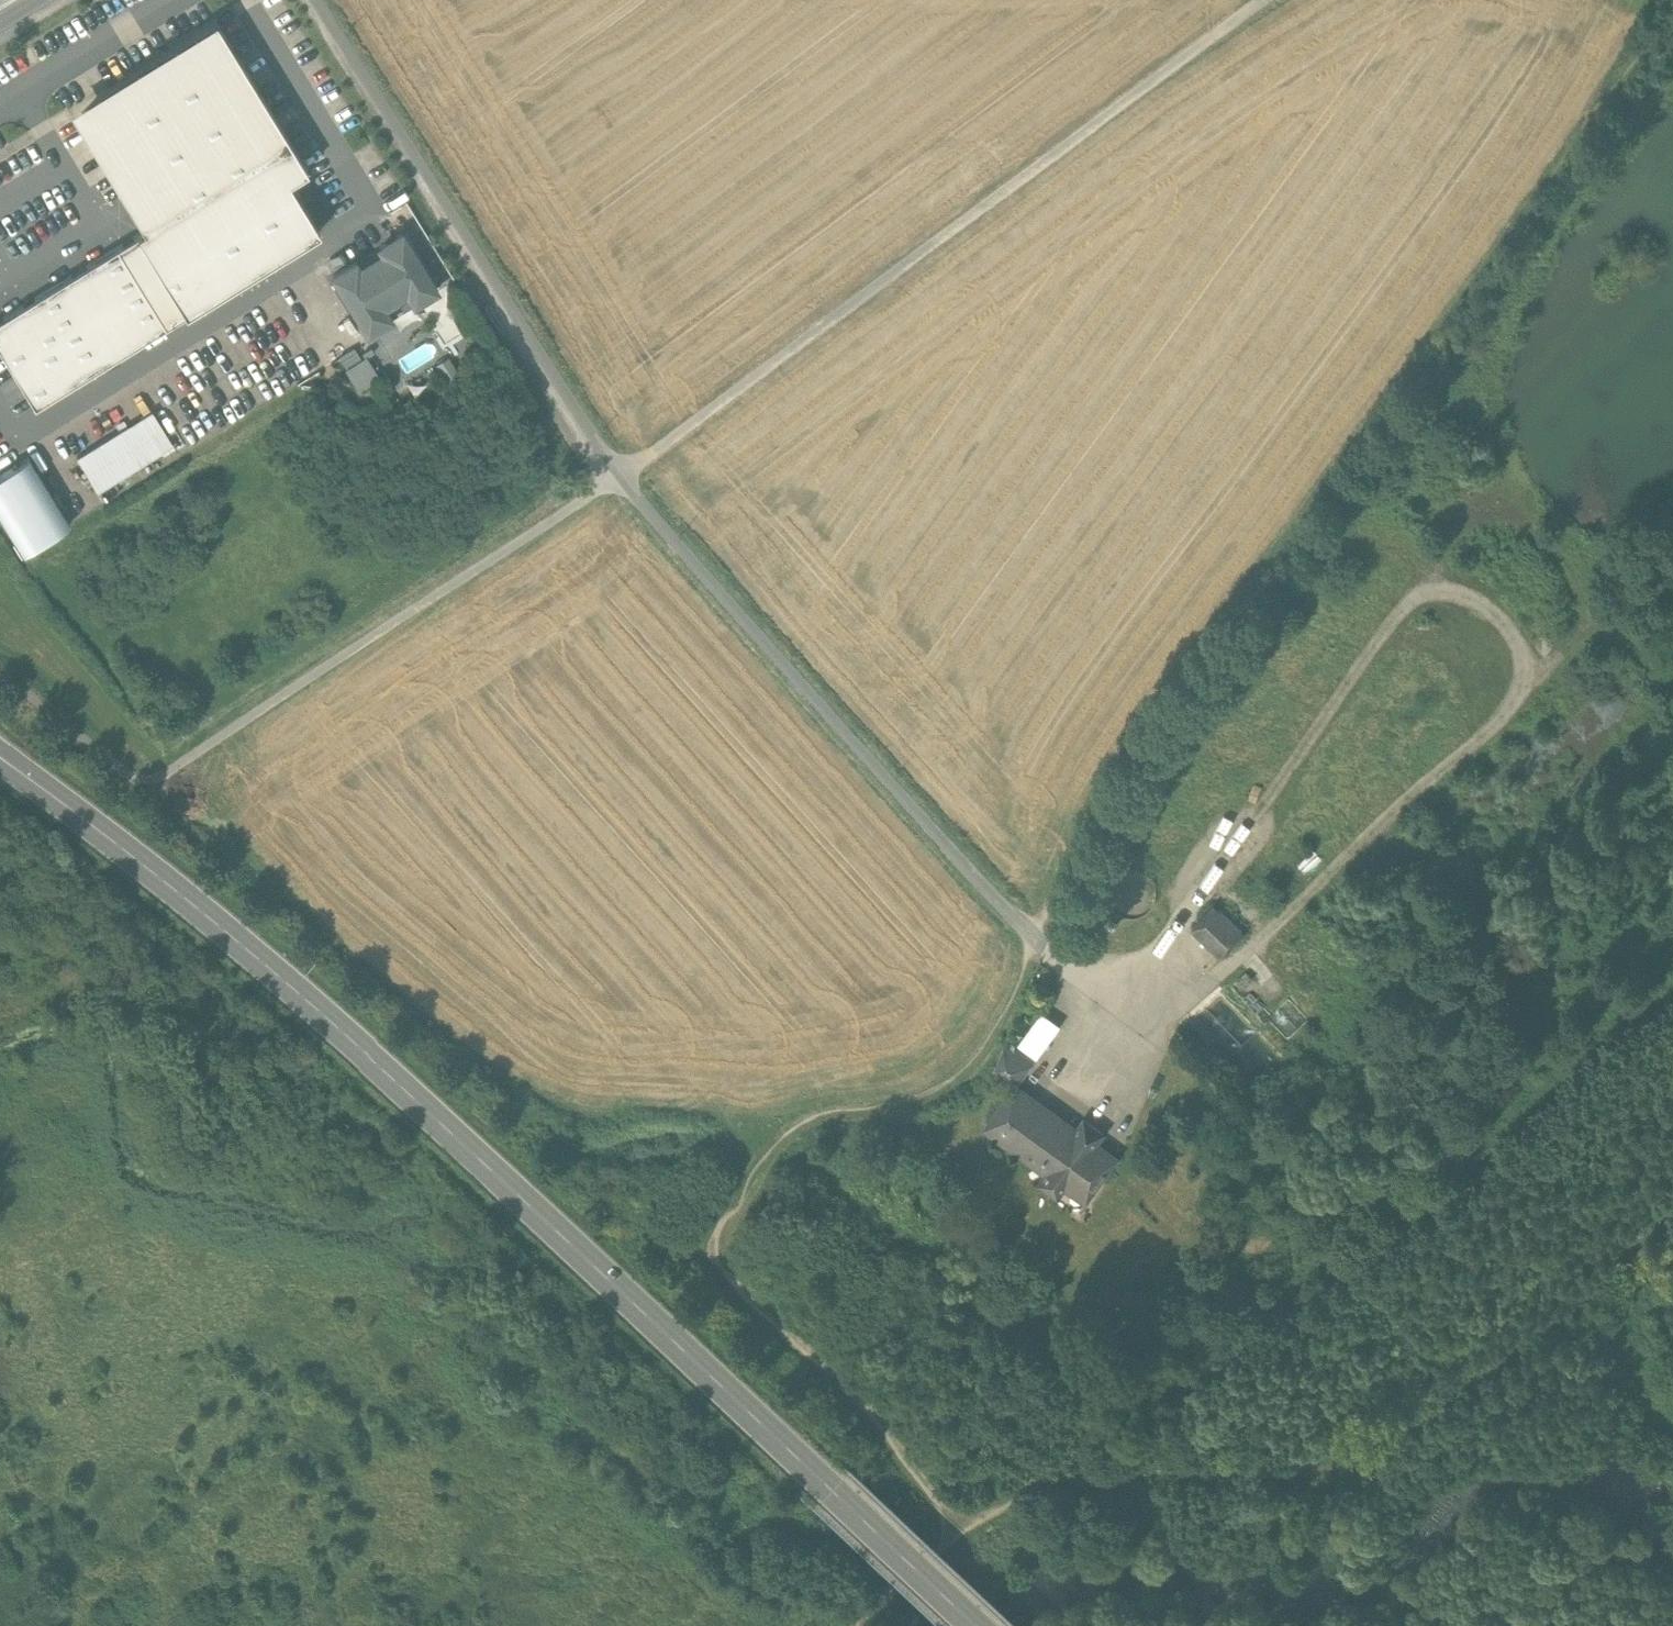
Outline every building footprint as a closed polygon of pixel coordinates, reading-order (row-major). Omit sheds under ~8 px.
[(82,112),(151,225),(0,318),(0,349),(34,405),(319,230),(287,180),(306,168),(219,28),(82,112)] [(332,275),(367,331),(389,317),(385,310),(394,304),(395,306),(400,303),(399,301),(409,296),(413,302),(435,288),(401,232),(378,246),(382,252),(358,267),(355,261),(332,275)] [(342,352),(348,362),(363,352),(357,342),(342,352)] [(375,350),(350,362),(362,385),(386,372),(375,350)] [(76,455),(96,489),(172,443),(151,410),(76,455)] [(78,522),(39,450),(0,471),(0,496),(29,549),(78,522)] [(1243,941),(1210,910),(1186,935),(1219,967),(1243,941)] [(1029,1069),(1004,1051),(993,1078),(1014,1092),(1029,1069)] [(1078,1135),(1015,1091),(987,1130),(1049,1173),(1044,1181),(1047,1190),(1055,1196),(1063,1193),(1069,1186),(1089,1201),(1115,1162),(1095,1147),(1102,1139),(1099,1132),(1091,1126),(1082,1129),(1078,1135)]
